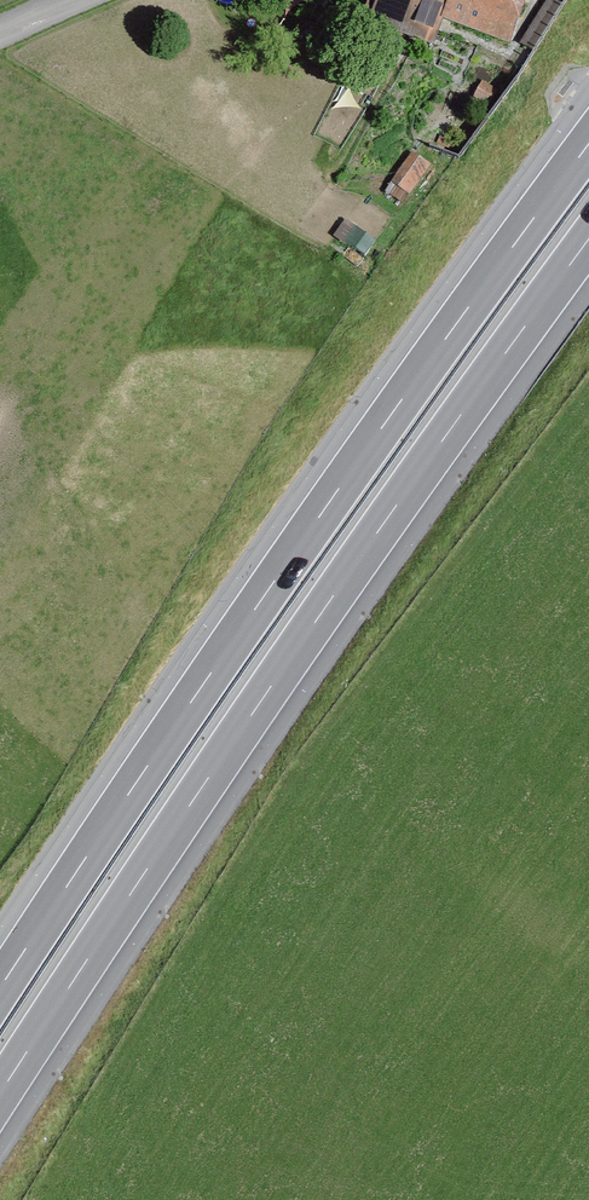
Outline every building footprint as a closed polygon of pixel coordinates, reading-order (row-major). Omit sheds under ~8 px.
[(369,20),(432,44),(439,24),(504,49),(522,0),(377,0),(369,20)] [(410,200),(435,158),(413,144),(387,186),(410,200)]
